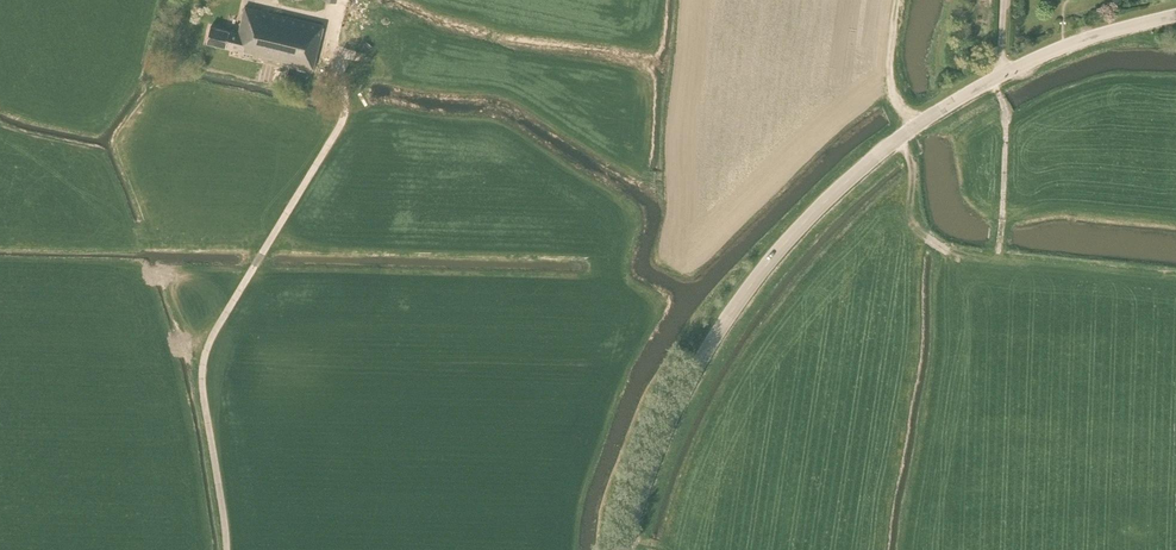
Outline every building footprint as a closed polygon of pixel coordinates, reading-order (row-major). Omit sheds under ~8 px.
[(318,24),(260,10),(245,6),(239,33),(211,26),(207,42),(244,51),(243,55),(311,71),(311,72),(312,72),(324,25),(318,24)] [(287,74),(285,83),(299,86),(300,77),(287,74)]
